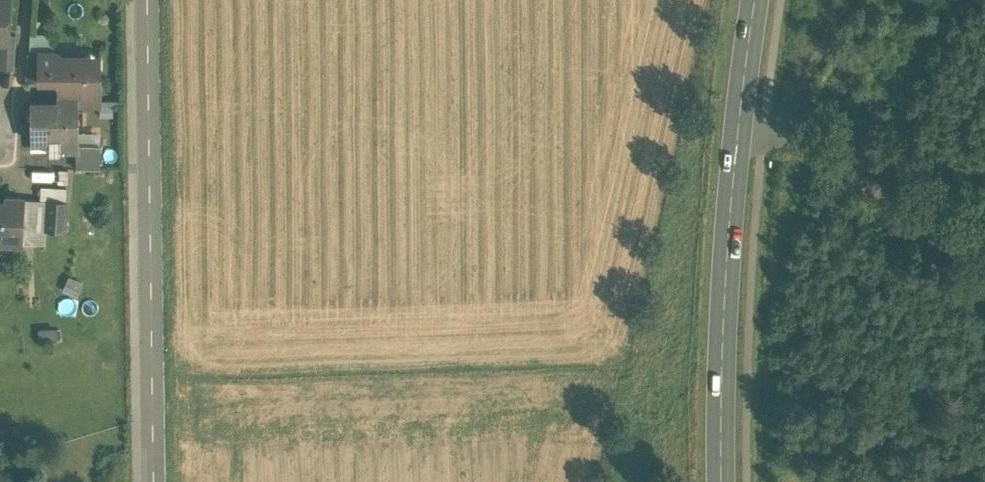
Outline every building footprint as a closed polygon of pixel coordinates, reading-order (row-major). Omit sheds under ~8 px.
[(2,41),(9,42),(9,35),(10,5),(0,4),(0,41),(2,41)] [(17,35),(9,35),(9,42),(2,41),(1,67),(15,67),(17,35)] [(54,35),(32,35),(31,52),(41,52),(54,52),(54,35)] [(41,80),(41,52),(31,52),(29,52),(27,79),(41,80)] [(86,56),(55,56),(54,52),(41,52),(41,80),(61,80),(60,96),(78,96),(78,102),(78,104),(101,104),(101,74),(86,74),(86,56)] [(78,96),(60,96),(60,104),(31,104),(33,142),(51,142),(51,152),(62,152),(62,149),(78,149),(80,149),(80,143),(78,104),(78,102),(78,96)] [(102,144),(80,143),(80,149),(78,149),(78,168),(102,168),(102,144)] [(70,181),(70,167),(42,167),(42,181),(70,181)] [(0,201),(0,241),(23,242),(26,198),(8,196),(7,202),(0,201)] [(50,199),(26,198),(23,242),(48,244),(49,229),(48,229),(50,199)] [(70,200),(50,199),(48,229),(49,229),(68,230),(70,200)]
